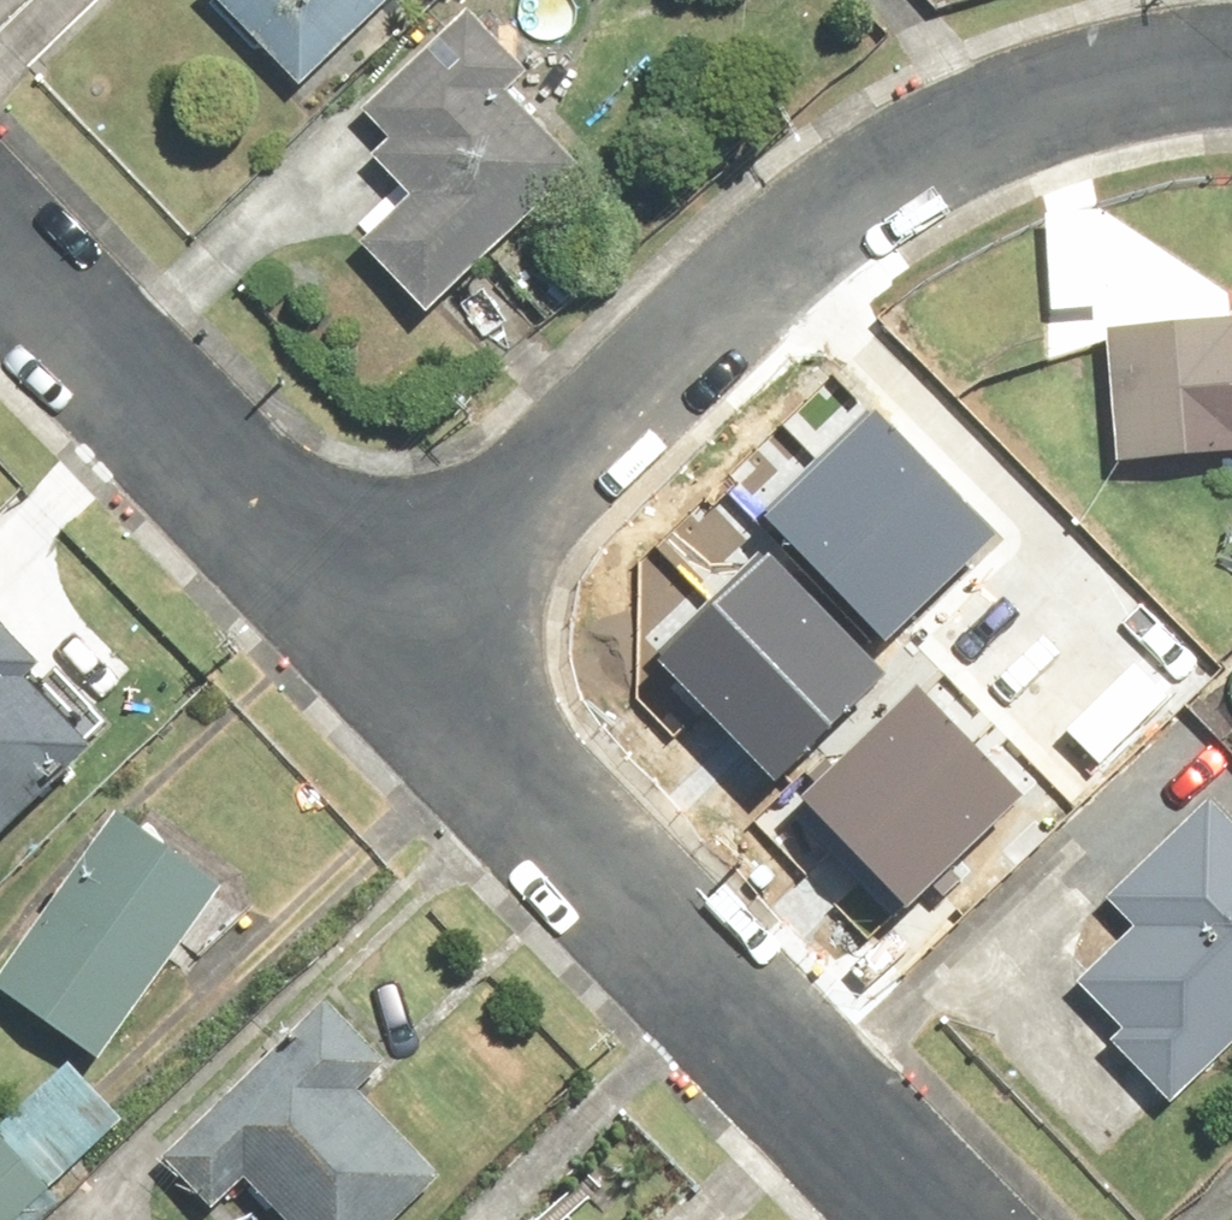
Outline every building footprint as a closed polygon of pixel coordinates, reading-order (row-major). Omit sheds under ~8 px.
[(319,85),(409,0),(239,0),(319,85)] [(487,0),(484,0),(360,117),(427,188),(379,234),(449,307),(606,158),(532,81),(549,65),(487,0)] [(1123,201),(1052,202),(1055,308),(1125,306),(1123,201)] [(1129,305),(1132,455),(1231,453),(1231,303),(1129,305)] [(996,538),(872,415),(819,468),(944,591),(996,538)] [(944,591),(819,468),(767,521),(891,644),(944,591)] [(873,671),(764,560),(711,612),(821,722),(873,671)] [(134,725),(4,590),(0,594),(0,852),(134,725)] [(821,722),(711,612),(659,663),(769,774),(821,722)] [(1171,721),(1231,784),(1231,662),(1171,721)] [(914,683),(800,793),(853,848),(967,738),(914,683)] [(967,738),(853,848),(906,903),(1020,793),(967,738)] [(1183,1091),(1231,1044),(1231,801),(1223,792),(1123,890),(1146,913),(1076,982),(1183,1091)] [(127,801),(2,986),(120,1064),(244,880),(127,801)] [(168,1138),(235,1209),(265,1181),(302,1219),(413,1219),(468,1169),(312,1003),(168,1138)] [(0,1122),(0,1219),(34,1219),(75,1182),(10,1113),(0,1122)] [(547,1219),(591,1219),(571,1198),(547,1219)]
